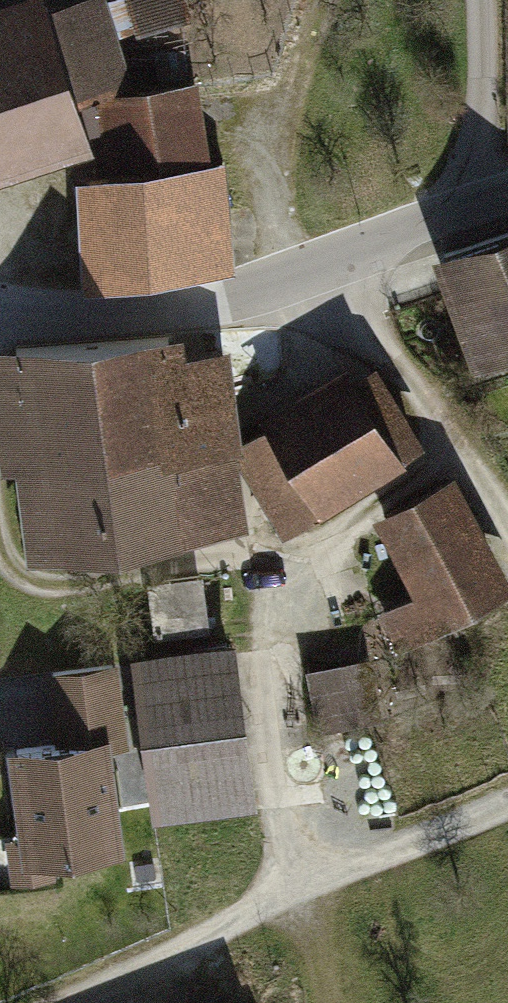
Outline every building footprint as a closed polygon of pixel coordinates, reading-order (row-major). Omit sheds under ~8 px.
[(138,27),(187,12),(184,0),(130,0),(138,27)] [(84,142),(73,102),(111,95),(126,92),(97,2),(37,21),(33,8),(0,19),(0,168),(84,142)] [(126,92),(111,95),(122,174),(93,179),(94,227),(108,226),(111,287),(216,273),(207,167),(200,168),(190,84),(126,92)] [(447,261),(480,359),(507,350),(507,241),(447,261)] [(167,330),(15,351),(44,550),(239,522),(215,355),(171,361),(167,330)] [(373,366),(241,447),(286,520),(418,439),(373,366)] [(444,481),(382,513),(423,593),(385,613),(401,643),(501,591),(444,481)] [(171,634),(215,631),(211,587),(167,590),(171,634)] [(231,650),(134,664),(154,805),(252,791),(231,650)] [(354,659),(308,669),(320,726),(366,717),(354,659)] [(113,664),(49,673),(58,736),(121,727),(113,664)] [(104,738),(12,750),(27,860),(119,847),(104,738)]
